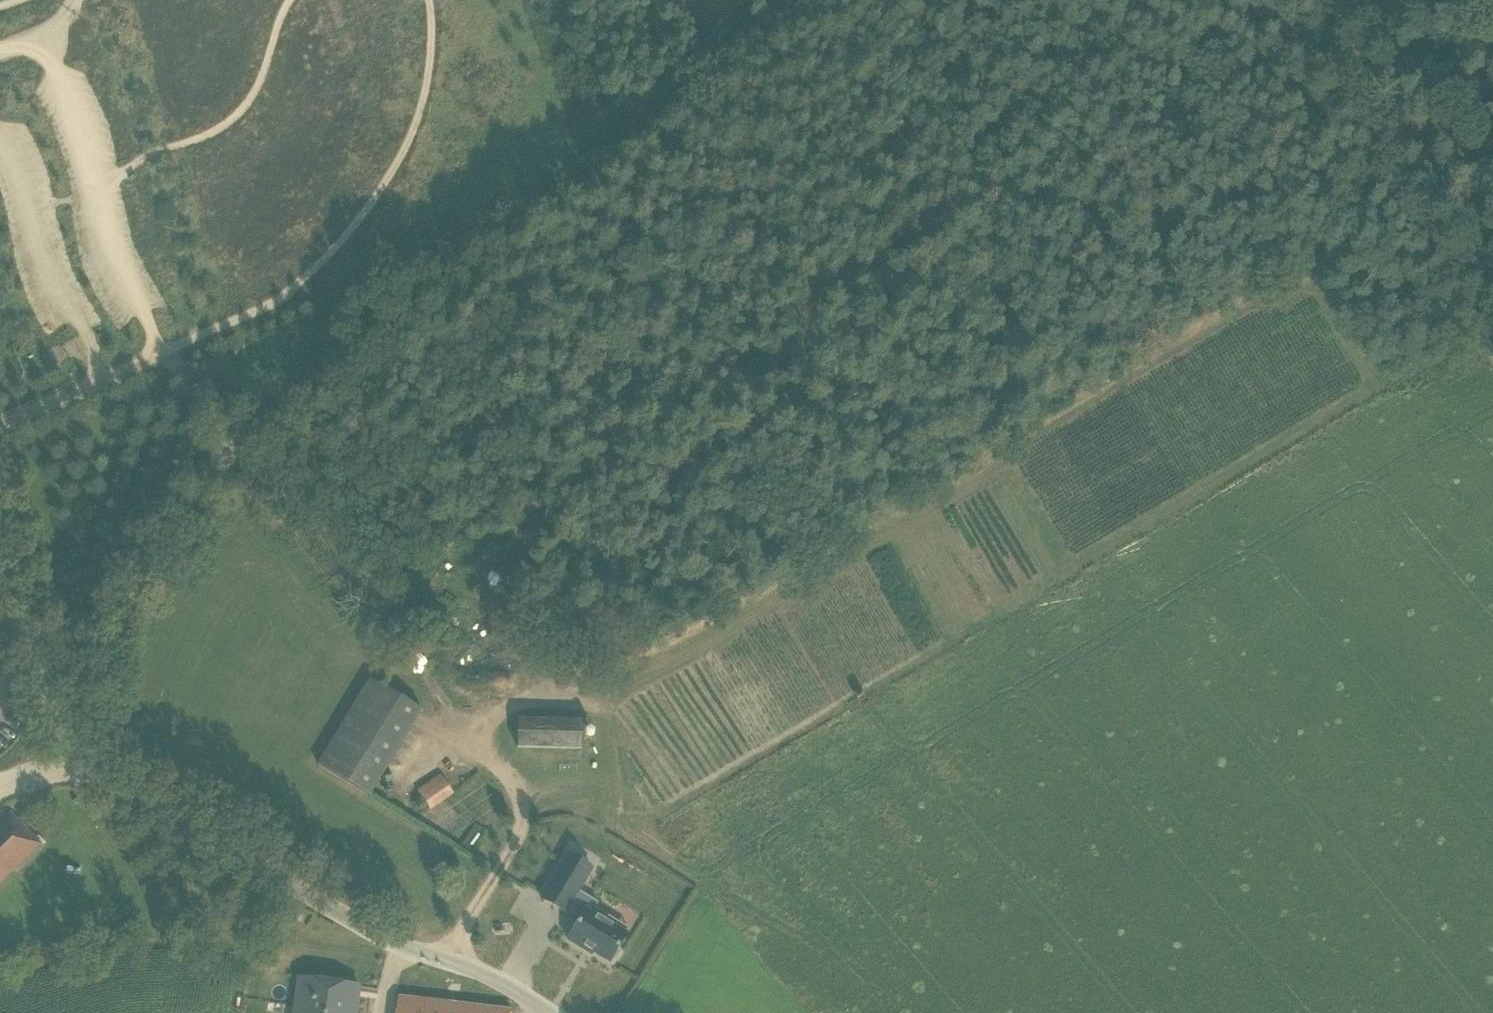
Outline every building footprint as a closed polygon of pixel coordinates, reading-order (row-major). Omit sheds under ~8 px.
[(357,680),(312,769),(367,796),(412,707),(357,680)] [(518,747),(581,750),(582,722),(519,719),(518,747)] [(417,790),(430,809),(453,793),(440,774),(417,790)] [(41,844),(9,812),(0,821),(0,884),(41,844)] [(593,952),(610,962),(627,934),(606,922),(609,916),(595,908),(598,902),(578,890),(592,868),(568,854),(541,899),(564,913),(568,906),(582,915),(567,939),(584,949),(585,947),(592,950),(590,953),(591,954),(593,952)] [(359,986),(299,977),(296,997),(295,1012),(355,1012),(359,986)] [(511,1009),(397,996),(395,1012),(511,1012),(511,1009)]
